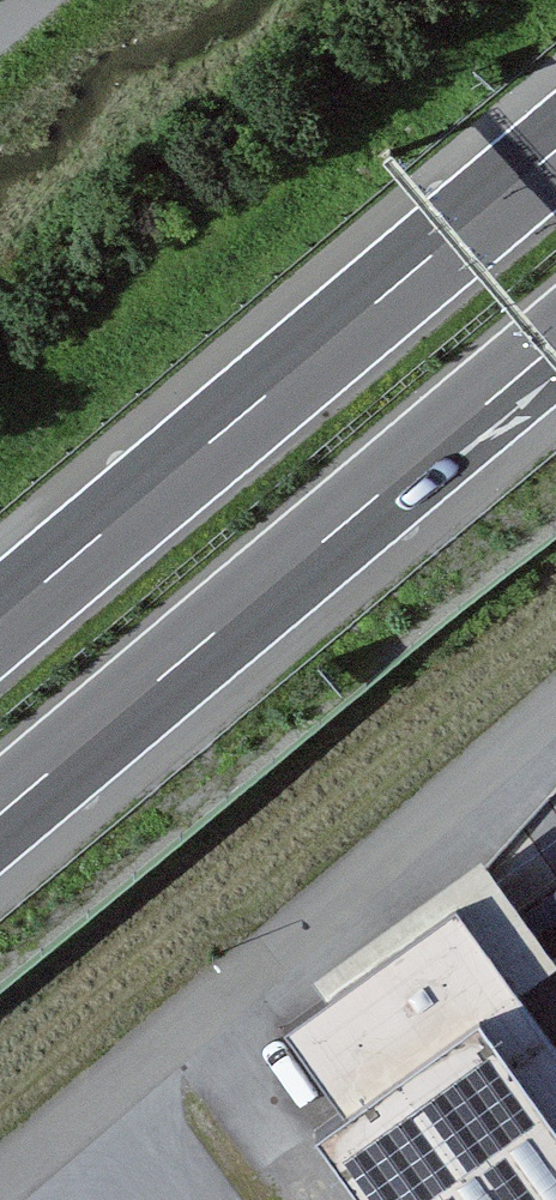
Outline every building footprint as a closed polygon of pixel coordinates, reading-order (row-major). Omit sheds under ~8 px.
[(372,1199),(555,1199),(555,1027),(524,982),(463,897),(290,1021),(349,1103),(318,1125),(372,1199)] [(524,982),(555,1027),(555,959),(524,982)]
